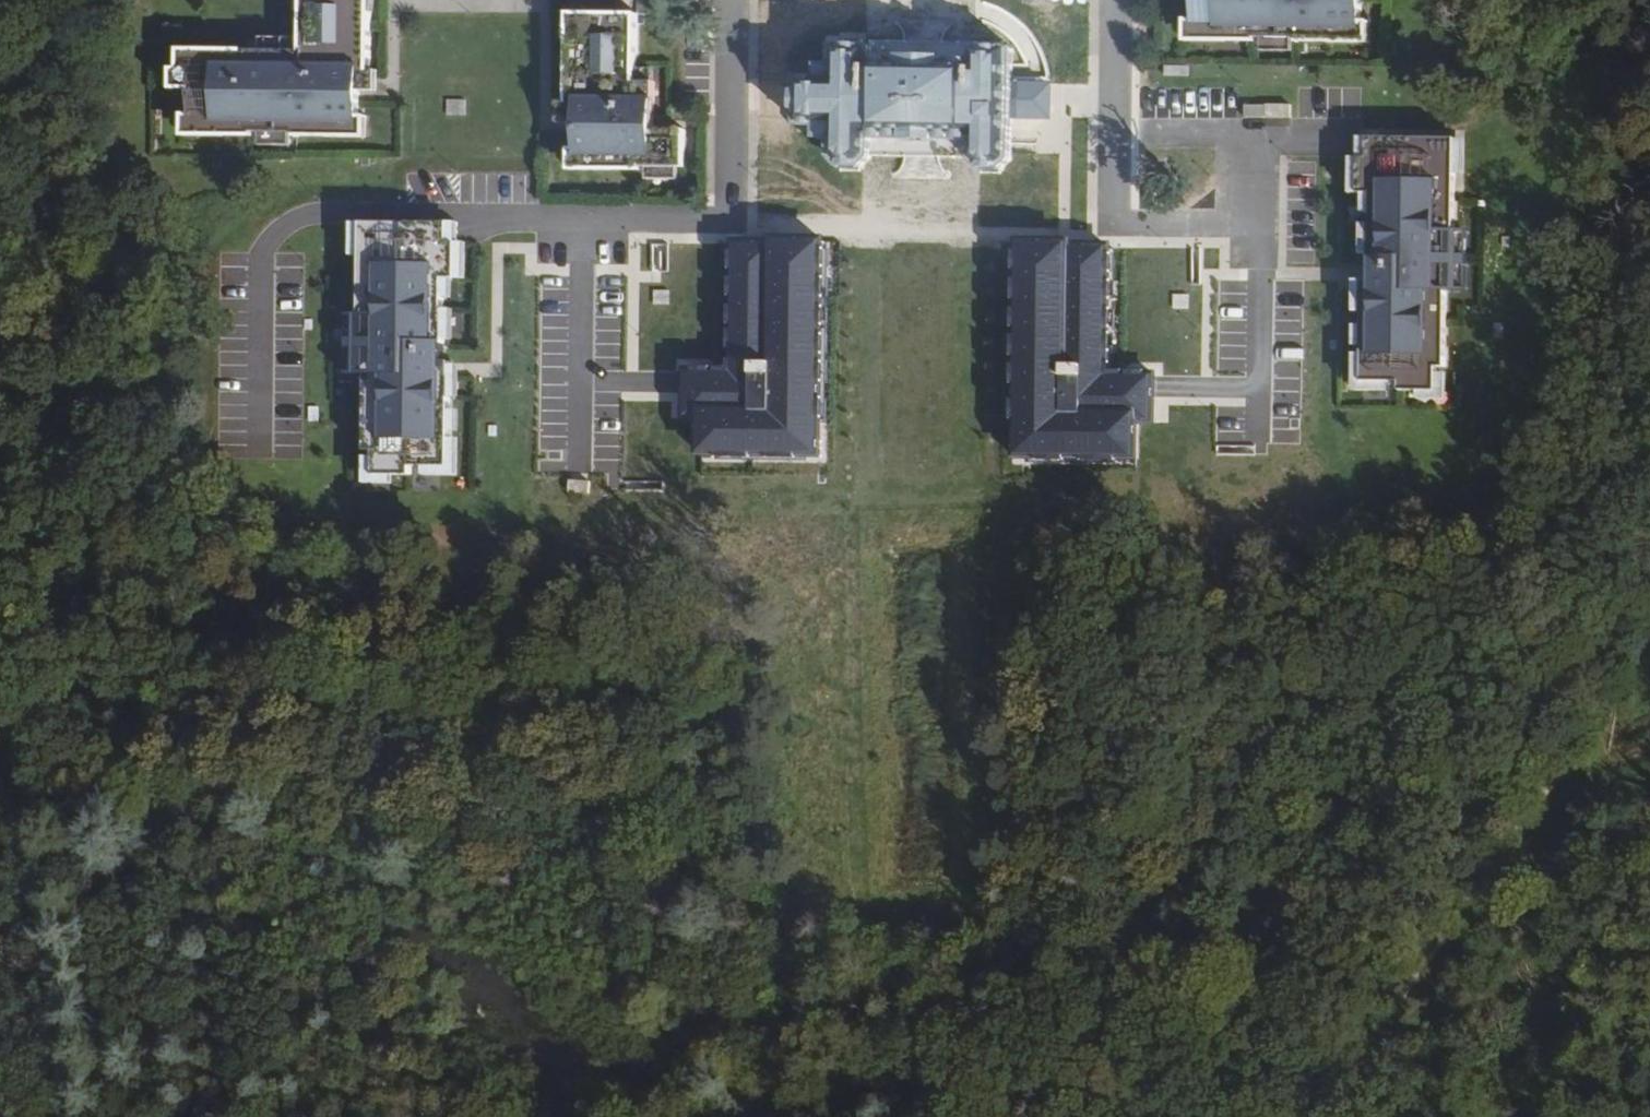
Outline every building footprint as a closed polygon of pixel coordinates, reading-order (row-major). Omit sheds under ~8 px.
[(175,49),(175,68),(167,68),(167,95),(190,95),(190,114),(180,114),(180,141),(256,141),(256,139),(258,139),(258,148),(291,148),(291,139),(294,139),(294,141),(370,141),(370,115),(361,115),(361,92),(379,92),(379,71),(373,71),(373,0),(300,0),(300,38),(259,38),(259,51),(242,51),(242,49),(175,49)] [(1198,19),(1188,19),(1188,45),(1263,45),(1263,43),(1265,43),(1265,52),(1298,52),(1298,42),(1301,42),(1301,45),(1377,45),(1377,19),(1368,19),(1368,0),(1198,0),(1198,19)] [(591,7),(570,7),(569,104),(563,104),(563,127),(581,127),(581,149),(572,149),(572,176),(648,176),(648,170),(650,170),(650,184),(684,184),(684,170),(689,170),(689,132),(658,132),(659,84),(643,84),(643,13),(591,13),(591,7)] [(1017,161),(1020,51),(1011,51),(1011,46),(988,46),(988,51),(982,51),(982,43),(875,41),(875,51),(870,51),(870,43),(847,43),(847,49),(839,49),(839,67),(825,66),(825,80),(805,79),(805,84),(799,84),(799,121),(803,121),(803,126),(824,126),(824,138),(837,139),(837,161),(844,167),(844,171),(866,171),(867,165),(872,159),(978,160),(986,173),(1009,173),(1017,161)] [(1450,142),(1352,140),(1346,389),(1418,391),(1418,401),(1445,402),(1450,142)] [(472,222),(364,221),(363,278),(316,278),(314,453),(378,454),(378,475),(480,475),(481,384),(471,384),(472,222)] [(821,242),(729,241),(727,366),(686,365),(685,418),(699,418),(698,459),(817,461),(821,242)] [(1109,367),(1111,242),(1020,241),(1016,460),(1135,462),(1135,421),(1149,421),(1150,368),(1109,367)]
